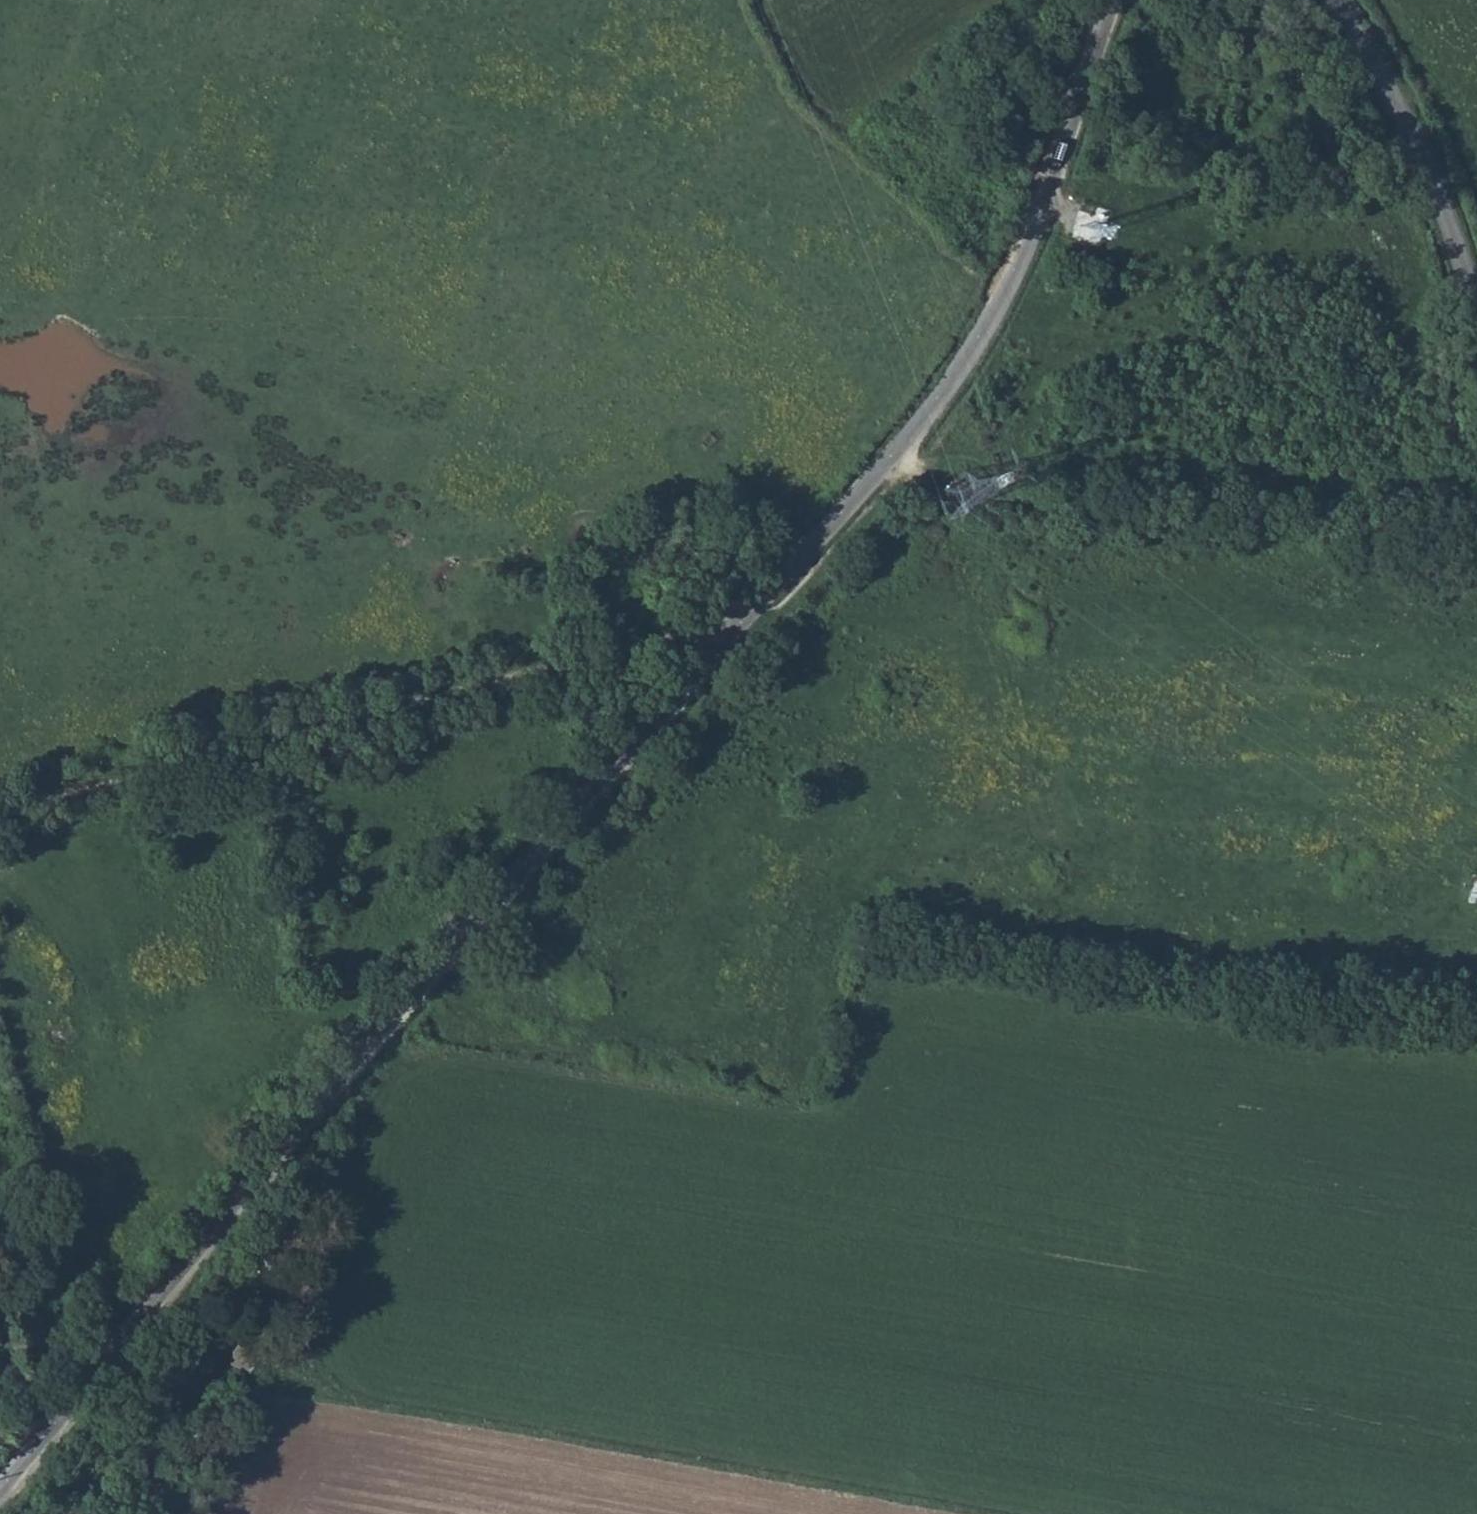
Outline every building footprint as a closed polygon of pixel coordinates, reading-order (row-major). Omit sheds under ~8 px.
[(1471,875),(1468,903),(1476,904),(1476,875),(1471,875)]
